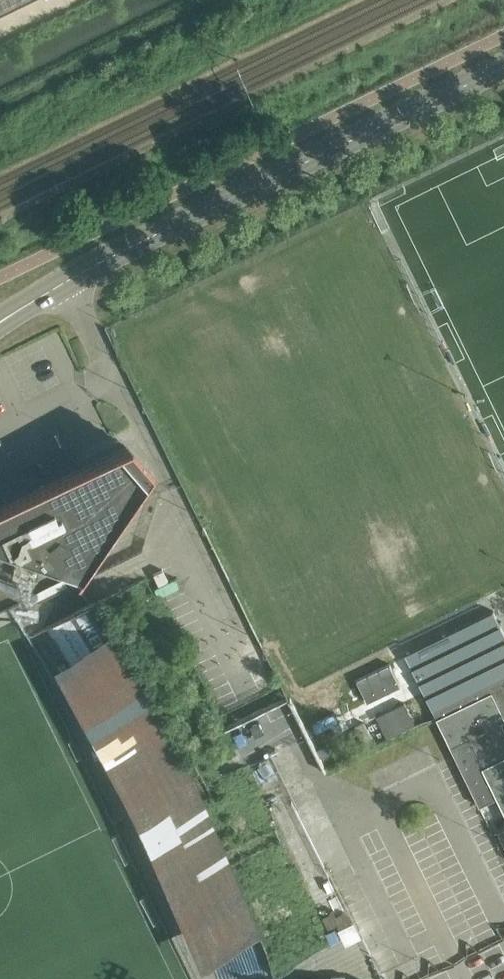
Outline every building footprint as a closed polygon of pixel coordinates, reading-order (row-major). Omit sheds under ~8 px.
[(25,0),(0,0),(0,12),(25,0)] [(0,505),(0,543),(83,570),(144,482),(150,474),(153,469),(156,466),(146,454),(133,440),(124,444),(0,505)] [(45,631),(132,810),(210,978),(242,978),(282,960),(201,780),(102,600),(45,631)] [(405,655),(479,805),(496,797),(503,812),(503,727),(501,721),(503,720),(503,633),(493,612),(405,655)]
